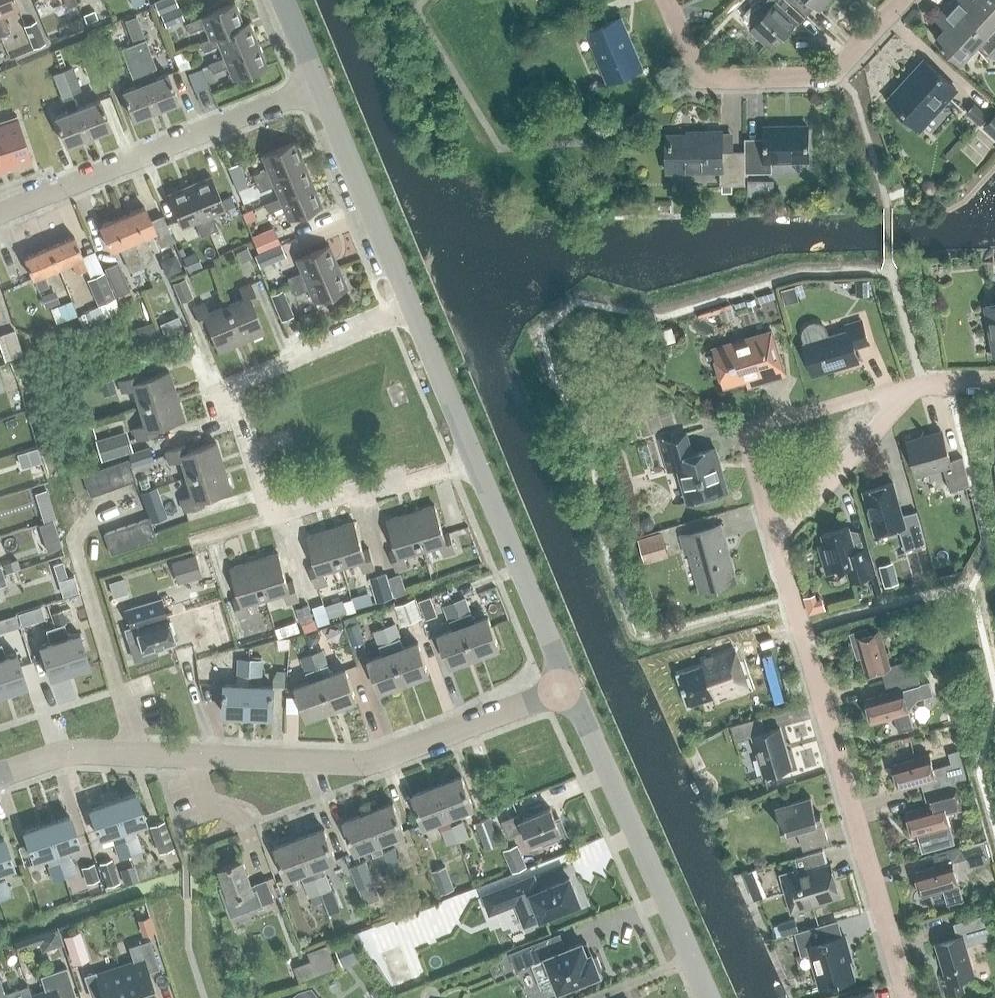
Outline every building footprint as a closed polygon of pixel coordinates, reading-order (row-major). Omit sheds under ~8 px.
[(9,32),(3,16),(19,9),(15,0),(0,0),(0,35),(0,36),(9,32)] [(67,8),(77,4),(75,0),(63,0),(67,8)] [(158,14),(178,6),(175,0),(160,0),(153,3),(158,14)] [(791,0),(766,0),(759,7),(754,2),(741,16),(753,27),(750,30),(770,49),(795,22),(798,24),(807,15),(791,0)] [(807,15),(815,5),(819,9),(828,0),(791,0),(807,15)] [(949,4),(994,46),(994,30),(992,28),(994,25),(994,0),(971,0),(967,4),(962,0),(952,0),(949,4)] [(185,24),(188,33),(204,27),(209,39),(243,25),(242,25),(234,4),(185,24)] [(994,46),(949,4),(940,13),(951,22),(935,39),(960,62),(976,45),(986,55),(994,46)] [(573,16),(580,34),(588,31),(609,82),(640,68),(619,18),(607,23),(599,5),(573,16)] [(160,15),(165,28),(184,20),(179,7),(160,15)] [(93,10),(82,15),(86,24),(97,19),(93,10)] [(124,21),(131,40),(143,35),(136,16),(124,21)] [(73,32),(84,27),(80,18),(69,22),(73,32)] [(44,44),(35,22),(23,26),(33,49),(44,44)] [(209,39),(199,43),(203,52),(218,46),(223,58),(257,44),(248,23),(242,25),(243,25),(209,39)] [(145,39),(130,45),(139,68),(156,110),(177,101),(167,74),(155,78),(152,69),(155,67),(145,39)] [(223,58),(208,64),(211,74),(227,67),(232,80),(266,66),(257,44),(223,58)] [(139,68),(130,45),(119,49),(128,72),(129,72),(134,86),(121,91),(132,119),(156,110),(139,68)] [(924,61),(911,75),(915,80),(895,102),(921,126),(955,89),(924,61)] [(71,94),(80,90),(72,68),(62,71),(71,94)] [(187,74),(194,93),(208,87),(201,69),(187,74)] [(61,98),(71,94),(62,71),(52,75),(61,98)] [(54,118),(65,145),(87,136),(76,109),(71,94),(61,98),(67,113),(54,118)] [(87,136),(110,128),(99,100),(76,109),(87,136)] [(966,113),(979,126),(988,117),(975,104),(966,113)] [(32,164),(16,115),(0,121),(0,148),(8,172),(32,164)] [(986,131),(994,138),(994,121),(986,131)] [(744,143),(744,151),(744,173),(771,173),(771,162),(807,161),(807,126),(763,127),(764,143),(744,143)] [(744,173),(744,151),(722,152),(721,131),(695,132),(695,135),(665,135),(666,172),(720,171),(720,185),(721,185),(731,184),(744,184),(744,173)] [(252,175),(255,182),(303,163),(294,142),(261,156),(266,169),(252,175)] [(238,163),(227,168),(237,191),(248,186),(238,163)] [(273,186),(278,198),(312,185),(303,163),(255,182),(259,192),(273,186)] [(209,233),(216,252),(225,249),(211,216),(224,210),(220,200),(211,177),(189,186),(209,233)] [(747,197),(759,197),(759,180),(747,181),(747,197)] [(721,193),(731,193),(731,184),(721,185),(721,193)] [(312,185),(278,198),(264,204),(268,213),(282,207),(288,221),(321,207),(312,185)] [(200,237),(209,233),(189,186),(167,195),(181,228),(194,223),(200,237)] [(224,210),(234,206),(230,196),(220,200),(224,210)] [(144,207),(121,216),(143,266),(154,261),(143,236),(154,231),(160,246),(172,241),(162,217),(150,222),(144,207)] [(242,213),(246,223),(255,219),(251,209),(242,213)] [(143,266),(121,216),(99,226),(110,250),(119,247),(129,272),(143,266)] [(258,253),(280,244),(275,233),(253,242),(258,253)] [(73,237),(48,248),(57,268),(71,261),(77,274),(87,269),(81,257),(82,257),(73,237)] [(254,256),(259,268),(285,257),(280,245),(254,256)] [(286,278),(290,286),(337,267),(328,245),(295,259),(301,272),(286,278)] [(48,248),(47,248),(23,258),(31,278),(32,278),(37,291),(47,286),(42,274),(57,268),(48,248)] [(129,290),(117,263),(116,264),(109,249),(96,255),(103,269),(104,269),(116,297),(116,296),(118,300),(115,302),(120,313),(125,311),(119,298),(129,294),(127,291),(129,290)] [(247,249),(236,254),(240,263),(251,258),(247,249)] [(337,267),(290,286),(294,295),(308,289),(313,303),(346,289),(337,267)] [(114,298),(103,273),(86,280),(97,306),(114,298)] [(192,298),(184,279),(172,284),(180,303),(192,298)] [(243,299),(226,306),(241,342),(264,333),(252,305),(258,303),(249,283),(239,288),(243,299)] [(866,295),(866,283),(856,283),(857,295),(866,295)] [(270,296),(281,322),(293,317),(282,291),(270,296)] [(45,308),(56,304),(51,292),(40,296),(45,308)] [(60,321),(79,313),(73,300),(54,309),(60,321)] [(241,342),(226,306),(208,314),(203,303),(192,307),(200,327),(206,324),(218,352),(241,342)] [(183,330),(178,317),(160,324),(165,338),(183,330)] [(809,325),(805,328),(803,332),(802,336),(804,343),(803,344),(811,371),(838,364),(839,368),(857,363),(853,349),(868,345),(861,321),(845,325),(847,331),(827,337),(825,329),(821,326),(817,324),(813,324),(809,325)] [(661,331),(665,344),(675,341),(671,328),(661,331)] [(154,329),(138,335),(142,346),(158,341),(154,329)] [(0,336),(0,349),(4,361),(21,355),(13,331),(0,336)] [(771,331),(712,349),(723,388),(746,381),(748,387),(784,377),(771,331)] [(176,397),(175,395),(168,372),(139,381),(137,375),(118,381),(121,392),(132,389),(138,408),(176,397)] [(104,398),(116,393),(112,380),(99,384),(104,398)] [(183,419),(176,397),(138,408),(143,425),(132,429),(136,440),(156,434),(154,428),(183,419)] [(95,441),(101,461),(132,452),(126,432),(95,441)] [(906,442),(916,474),(942,467),(949,492),(968,486),(962,458),(950,461),(941,432),(906,442)] [(659,441),(668,471),(678,468),(687,502),(726,491),(714,449),(691,455),(685,434),(659,441)] [(223,468),(222,465),(215,443),(186,452),(185,446),(165,452),(168,464),(179,460),(185,479),(223,468)] [(16,454),(20,469),(41,462),(36,448),(16,454)] [(128,454),(132,467),(154,461),(150,448),(128,454)] [(127,460),(116,464),(123,484),(134,480),(127,460)] [(123,484),(116,464),(105,468),(112,488),(123,484)] [(101,492),(112,488),(105,468),(94,472),(101,492)] [(230,491),(223,468),(185,479),(191,497),(179,500),(183,511),(203,505),(201,499),(230,491)] [(82,476),(90,496),(101,492),(94,472),(82,476)] [(902,517),(892,483),(863,492),(875,535),(898,528),(904,551),(925,545),(916,513),(902,517)] [(160,503),(145,508),(150,523),(165,518),(160,503)] [(434,505),(410,513),(421,551),(440,545),(443,556),(455,552),(449,533),(443,534),(434,505)] [(43,523),(53,519),(50,508),(39,512),(43,523)] [(410,513),(408,513),(386,520),(395,549),(389,551),(396,571),(407,567),(404,556),(421,551),(410,513)] [(137,522),(144,543),(155,539),(152,531),(148,519),(137,522)] [(51,520),(38,525),(42,538),(56,534),(51,520)] [(133,547),(144,543),(137,522),(126,526),(133,547)] [(354,522),(330,529),(341,567),(360,561),(363,572),(374,569),(368,549),(362,551),(354,522)] [(126,526),(115,530),(122,551),(133,547),(126,526)] [(685,553),(691,551),(696,568),(694,569),(700,590),(734,581),(719,526),(680,537),(685,553)] [(823,545),(819,546),(827,574),(835,572),(834,569),(845,566),(850,581),(874,574),(867,548),(855,551),(848,527),(821,536),(823,545)] [(330,529),(326,530),(306,536),(315,565),(309,567),(315,587),(327,583),(323,572),(341,567),(330,529)] [(110,554),(122,551),(115,530),(103,534),(110,554)] [(638,540),(645,564),(668,557),(661,533),(638,540)] [(278,553),(254,561),(265,598),(284,593),(287,604),(298,601),(292,581),(286,582),(278,553)] [(170,563),(177,585),(201,578),(194,556),(170,563)] [(20,569),(17,560),(3,564),(7,574),(20,569)] [(57,580),(68,577),(63,561),(52,564),(57,580)] [(254,561),(251,562),(230,568),(239,597),(233,599),(239,619),(251,615),(247,604),(265,598),(254,561)] [(894,570),(880,575),(884,588),(898,583),(894,570)] [(373,578),(370,579),(377,602),(380,601),(393,597),(386,574),(373,578)] [(435,616),(429,596),(417,600),(423,620),(435,616)] [(466,598),(455,602),(460,617),(471,613),(466,598)] [(135,629),(136,634),(126,638),(133,662),(157,655),(155,649),(174,643),(166,617),(160,599),(124,610),(130,630),(135,629)] [(400,604),(407,624),(421,619),(414,599),(400,604)] [(455,602),(443,607),(449,622),(460,617),(455,602)] [(299,624),(312,619),(307,604),(294,608),(299,624)] [(21,626),(37,621),(34,610),(17,615),(21,626)] [(59,611),(50,614),(54,627),(64,624),(59,611)] [(471,613),(460,617),(463,626),(474,656),(499,648),(488,617),(475,622),(471,613)] [(364,642),(357,623),(357,622),(355,616),(342,620),(345,627),(344,627),(350,646),(351,646),(364,642)] [(452,630),(438,635),(449,666),(474,656),(463,626),(460,617),(449,622),(452,630)] [(64,624),(54,627),(69,672),(89,665),(78,632),(68,636),(64,624)] [(383,628),(389,643),(399,639),(394,624),(383,628)] [(49,642),(38,645),(49,678),(69,672),(54,627),(45,630),(49,642)] [(383,628),(373,632),(378,647),(389,643),(383,628)] [(882,670),(885,681),(916,673),(912,660),(889,667),(879,631),(868,634),(867,628),(849,633),(851,642),(848,643),(851,655),(859,652),(865,674),(882,670)] [(317,643),(320,638),(318,631),(307,635),(311,645),(317,643)] [(399,639),(389,643),(403,682),(428,673),(417,643),(402,648),(399,639)] [(381,656),(368,661),(379,691),(402,683),(403,682),(389,643),(378,647),(381,656)] [(0,644),(0,673),(6,692),(26,686),(16,653),(5,656),(1,644),(0,644)] [(322,650),(311,654),(316,669),(328,665),(322,650)] [(677,674),(688,706),(714,697),(715,703),(744,693),(744,692),(748,691),(734,650),(701,662),(703,666),(677,674)] [(311,654),(300,658),(305,673),(316,669),(311,654)] [(238,659),(237,675),(249,676),(250,660),(238,659)] [(250,660),(249,676),(261,676),(262,660),(250,660)] [(328,665),(316,669),(331,709),(356,700),(345,669),(331,674),(328,665)] [(308,682),(295,687),(306,718),(331,709),(316,669),(305,673),(308,682)] [(885,681),(888,693),(864,700),(871,724),(894,717),(898,731),(897,731),(897,732),(913,728),(913,726),(912,727),(907,710),(915,700),(933,695),(932,694),(932,695),(928,682),(919,684),(916,673),(885,681)] [(224,684),(223,714),(247,715),(249,676),(237,675),(237,685),(224,684)] [(249,676),(247,715),(272,716),(273,686),(261,686),(261,676),(249,676)] [(730,726),(734,742),(752,737),(763,776),(790,768),(779,728),(765,732),(761,717),(730,726)] [(929,755),(892,766),(899,790),(923,783),(926,794),(957,785),(955,781),(965,778),(960,761),(950,764),(932,769),(929,755)] [(461,777),(436,786),(448,817),(473,807),(461,777)] [(929,806),(905,813),(912,837),(916,836),(928,832),(932,848),(953,841),(949,826),(946,815),(959,811),(964,809),(960,798),(957,785),(926,794),(929,806)] [(436,786),(412,795),(423,826),(448,817),(436,786)] [(135,794),(112,802),(125,839),(136,836),(133,826),(144,822),(135,794)] [(782,832),(796,828),(803,850),(828,842),(820,815),(815,816),(810,798),(775,808),(782,832)] [(112,802),(89,809),(99,838),(99,837),(111,834),(114,843),(125,839),(112,802)] [(392,803),(368,812),(379,843),(404,833),(392,803)] [(555,821),(550,808),(520,820),(518,815),(502,822),(508,837),(524,830),(530,845),(542,840),(543,844),(565,835),(559,820),(555,821)] [(368,812),(343,822),(355,852),(368,847),(372,857),(383,852),(379,843),(368,812)] [(69,816),(46,824),(59,862),(70,858),(66,849),(78,845),(69,816)] [(474,824),(484,850),(499,844),(489,818),(474,824)] [(452,826),(457,841),(469,837),(463,822),(452,826)] [(46,824),(23,832),(28,845),(32,860),(45,856),(48,865),(48,866),(59,862),(46,824)] [(457,841),(452,826),(441,831),(446,846),(457,841)] [(324,829),(299,838),(314,879),(326,874),(322,865),(335,859),(324,829)] [(136,836),(125,839),(130,855),(141,851),(136,836)] [(299,838),(274,848),(286,878),(299,873),(303,883),(314,879),(299,838)] [(0,840),(0,871),(12,867),(3,839),(0,840)] [(125,839),(114,843),(119,859),(130,855),(125,839)] [(173,849),(170,841),(159,845),(161,853),(173,849)] [(503,850),(511,872),(526,867),(517,845),(503,850)] [(946,904),(946,905),(963,900),(963,899),(961,899),(957,886),(958,886),(951,862),(969,857),(965,845),(935,854),(938,866),(914,873),(921,897),(943,890),(947,904),(946,904)] [(394,848),(383,852),(389,867),(400,863),(394,848)] [(383,852),(372,857),(378,872),(389,867),(383,852)] [(70,858),(59,862),(64,878),(75,874),(70,858)] [(118,883),(111,860),(99,863),(106,886),(118,883)] [(274,900),(266,879),(251,885),(242,860),(219,869),(226,886),(222,887),(222,886),(221,886),(232,916),(233,916),(230,909),(248,902),(254,908),(274,900)] [(365,861),(349,867),(358,889),(374,883),(365,861)] [(59,862),(48,866),(54,881),(64,878),(59,862)] [(830,864),(814,868),(813,865),(779,875),(790,914),(824,904),(823,901),(839,896),(830,864)] [(88,883),(98,880),(93,865),(83,868),(88,883)] [(431,872),(439,894),(454,889),(445,866),(431,872)] [(125,884),(137,880),(133,871),(122,875),(125,884)] [(326,874),(314,879),(320,894),(331,889),(326,874)] [(314,879),(303,883),(309,898),(310,897),(319,894),(320,894),(314,879)] [(515,902),(524,924),(577,903),(568,879),(533,893),(528,881),(525,882),(524,881),(487,896),(493,910),(515,902)] [(0,882),(0,899),(9,896),(4,880),(0,882)] [(939,977),(945,996),(963,990),(960,978),(973,974),(965,946),(990,939),(983,915),(952,924),(956,937),(935,944),(944,975),(939,977)] [(778,924),(782,936),(798,931),(795,920),(778,924)] [(824,941),(820,925),(794,933),(801,957),(810,954),(819,989),(853,979),(846,952),(848,952),(843,936),(824,941)] [(85,961),(75,933),(64,937),(73,965),(85,961)] [(338,943),(348,964),(365,956),(356,935),(338,943)] [(516,970),(534,964),(546,959),(558,991),(599,975),(598,971),(602,969),(597,956),(593,957),(591,954),(586,955),(581,943),(557,952),(552,937),(510,954),(516,970)] [(119,968),(129,997),(155,997),(147,973),(159,969),(149,940),(128,947),(133,963),(119,968)] [(312,962),(295,969),(300,982),(335,969),(326,946),(309,953),(312,962)] [(31,997),(32,997),(70,997),(75,996),(66,968),(39,976),(45,993),(31,997)] [(119,968),(95,976),(103,997),(129,997),(119,968)] [(311,989),(299,993),(292,997),(318,997),(311,989)] [(873,990),(843,997),(875,997),(873,990)]
